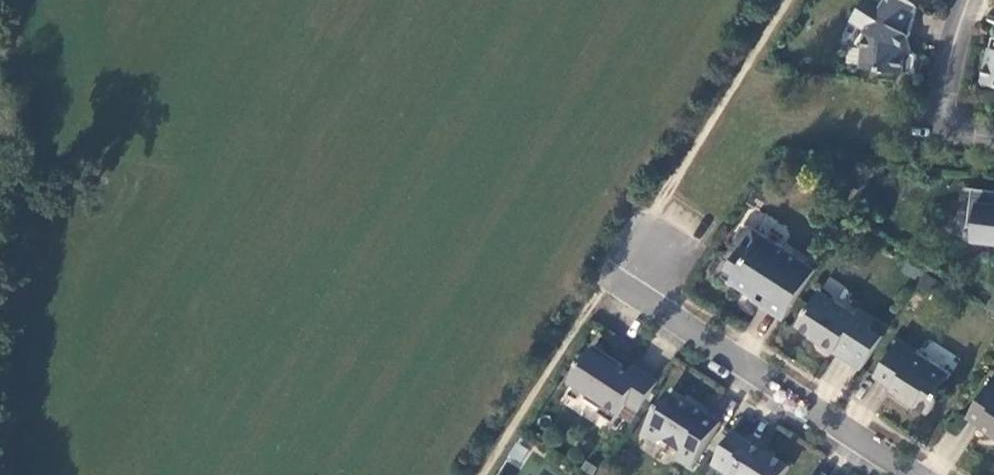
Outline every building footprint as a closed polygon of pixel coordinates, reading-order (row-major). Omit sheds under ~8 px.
[(918,7),(907,0),(886,0),(885,3),(880,0),(865,0),(852,20),(867,30),(858,44),(864,48),(862,67),(915,74),(917,56),(903,46),(910,36),(918,7)] [(991,47),(983,82),(993,84),(993,48),(991,47)] [(973,189),(968,227),(975,228),(974,242),(993,244),(993,191),(973,189)] [(741,249),(723,276),(739,287),(744,286),(751,291),(753,299),(784,320),(817,269),(750,226),(743,227),(735,239),(737,245),(741,249)] [(871,328),(877,320),(861,309),(858,315),(820,291),(798,325),(822,341),(820,343),(835,353),(841,344),(855,353),(849,362),(861,371),(884,336),(871,328)] [(900,339),(875,376),(893,388),(892,390),(904,398),(903,399),(915,407),(916,406),(929,414),(943,392),(942,388),(951,374),(918,352),(919,351),(900,339)] [(855,353),(841,344),(835,353),(849,362),(855,353)] [(635,368),(630,376),(621,371),(624,367),(595,348),(571,386),(586,395),(587,402),(601,411),(599,415),(615,426),(628,405),(641,413),(660,383),(635,368)] [(968,418),(980,426),(980,428),(993,437),(993,377),(968,418)] [(682,402),(670,395),(644,435),(659,445),(666,443),(683,454),(679,461),(693,470),(723,424),(696,407),(693,410),(682,402)] [(684,399),(682,402),(693,410),(696,407),(684,399)] [(751,445),(751,444),(735,434),(713,467),(726,474),(787,474),(791,468),(769,455),(768,456),(751,445)]
